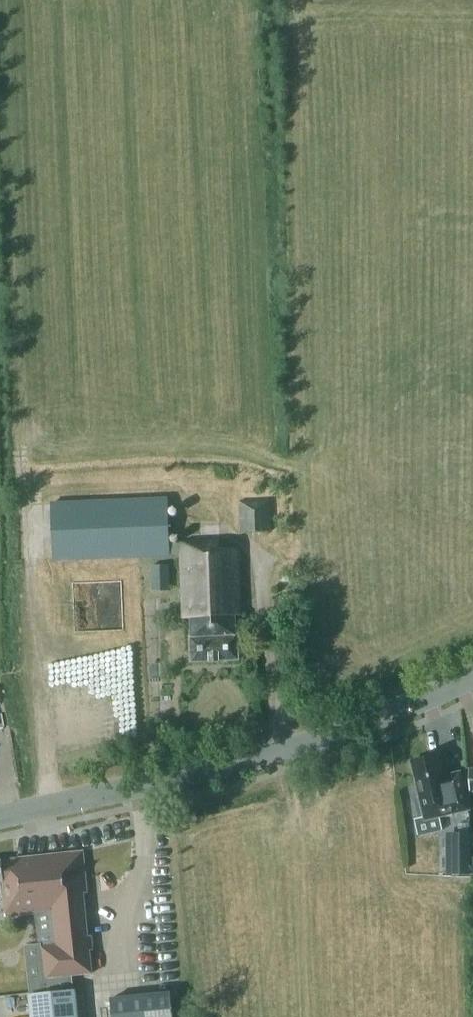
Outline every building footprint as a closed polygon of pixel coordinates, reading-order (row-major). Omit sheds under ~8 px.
[(177,556),(180,620),(190,619),(191,638),(186,638),(186,665),(234,663),(233,637),(230,637),(230,619),(234,618),(232,549),(214,550),(213,543),(163,545),(162,503),(48,507),(50,561),(177,556)] [(236,505),(237,535),(267,535),(267,504),(236,505)] [(169,565),(150,566),(151,581),(169,581),(169,565)] [(289,613),(274,613),(275,624),(289,623),(289,622),(289,619),(289,617),(289,613)] [(420,800),(415,801),(419,819),(424,818),(425,822),(468,811),(459,773),(443,777),(437,756),(411,762),(420,800)] [(399,790),(399,791),(399,792),(400,793),(400,794),(401,795),(402,796),(403,797),(404,797),(405,797),(406,798),(407,797),(408,797),(409,797),(410,796),(411,795),(411,794),(412,793),(412,792),(412,791),(412,790),(412,789),(411,788),(411,787),(410,786),(409,785),(408,785),(407,785),(406,785),(405,785),(404,785),(403,785),(402,786),(401,787),(400,788),(400,789),(399,790)] [(469,833),(445,833),(445,875),(469,875),(469,833)] [(18,856),(21,894),(25,893),(27,915),(34,915),(37,944),(24,945),(29,994),(28,994),(30,1016),(79,1016),(76,990),(73,990),(72,976),(92,975),(90,950),(93,950),(92,936),(90,936),(90,934),(86,935),(82,892),(86,891),(82,850),(18,856)] [(3,884),(5,918),(27,915),(25,893),(21,894),(18,856),(0,858),(0,884),(3,884)] [(112,1016),(171,1016),(169,992),(110,997),(112,1016)]
